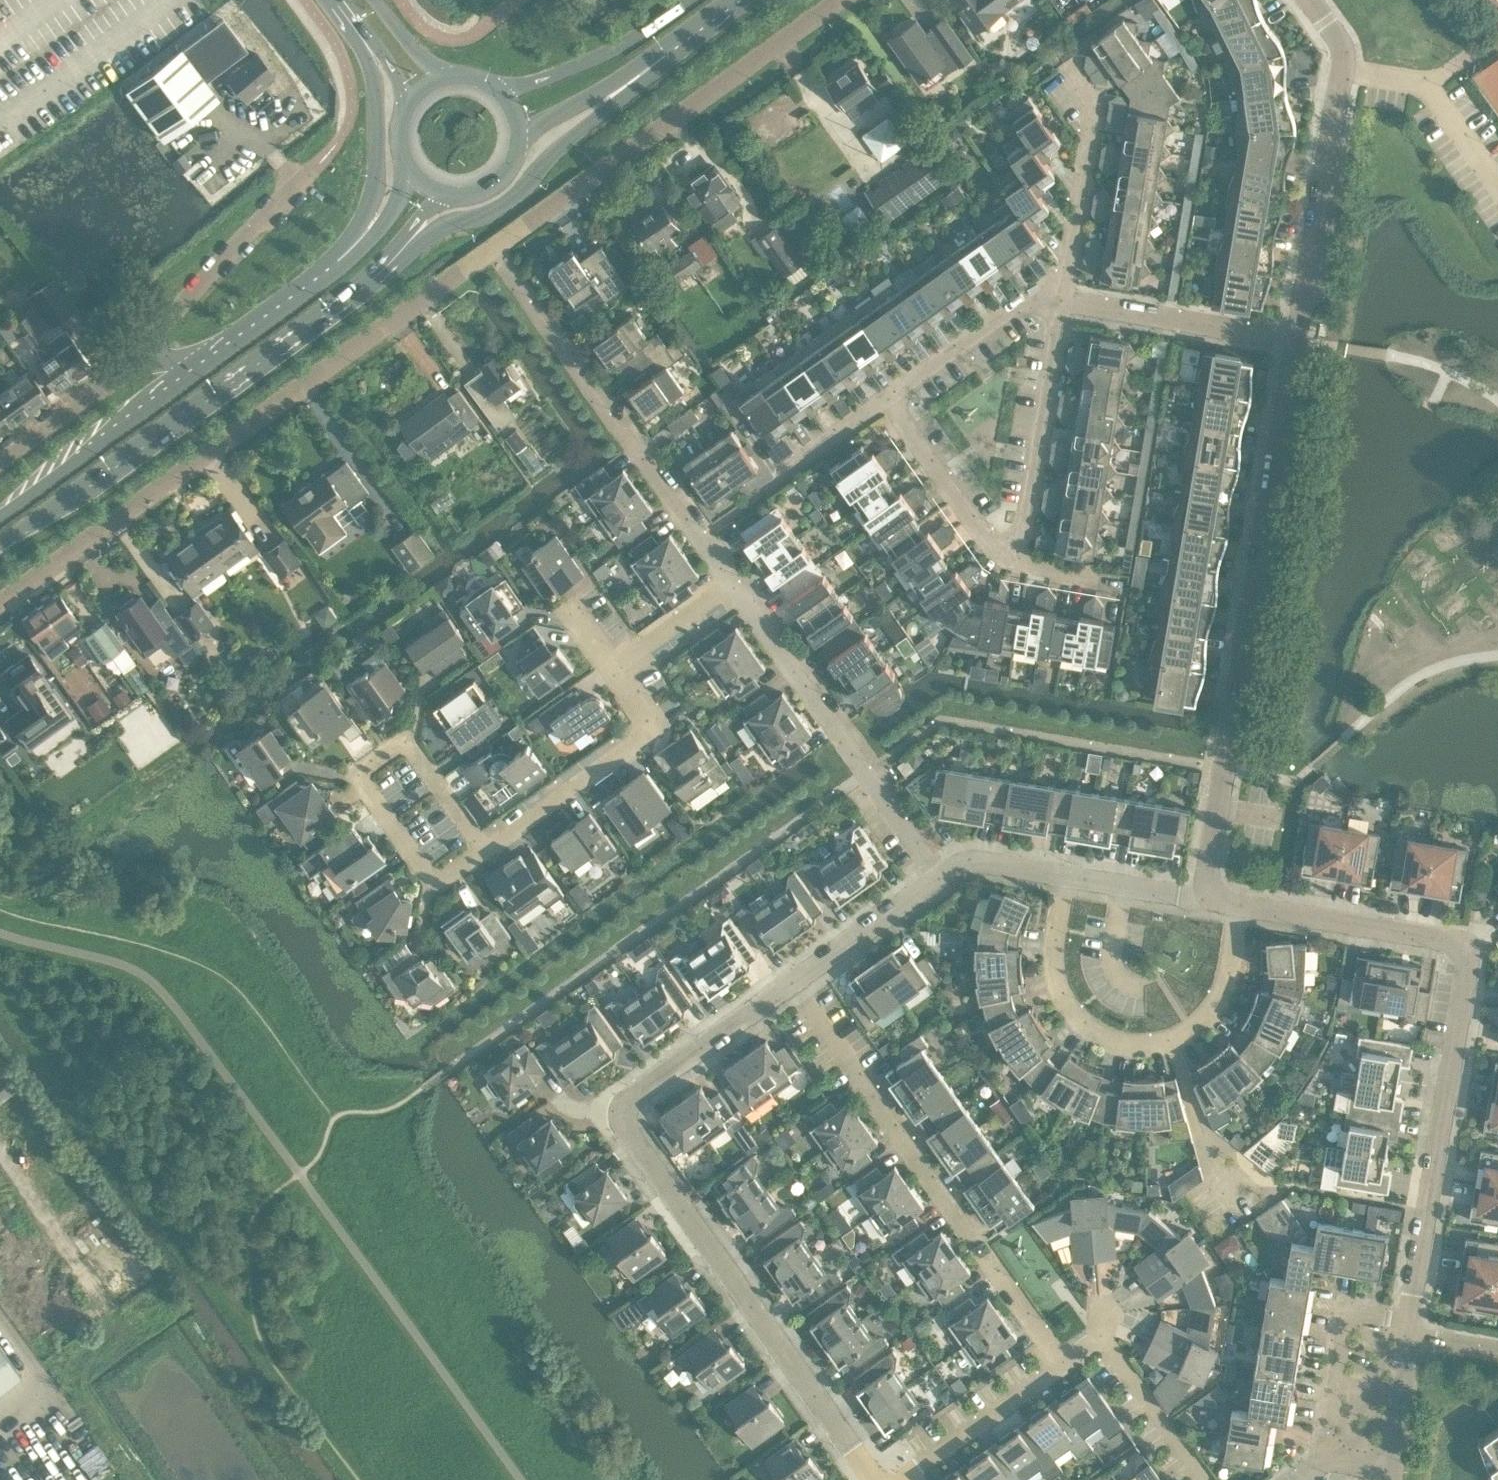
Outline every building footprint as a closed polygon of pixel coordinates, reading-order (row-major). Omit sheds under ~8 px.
[(1016,0),(953,0),(974,30),(1016,0)] [(1194,0),(1195,3),(1198,8),(1200,12),(1217,0),(1194,0)] [(1200,12),(1205,19),(1213,26),(1218,38),(1258,18),(1253,8),(1257,5),(1255,0),(1217,0),(1200,12)] [(1152,10),(1166,30),(1173,25),(1159,5),(1152,10)] [(126,91),(163,139),(218,97),(205,80),(236,57),(245,49),(221,17),(201,33),(126,91)] [(960,64),(972,56),(944,17),(925,31),(916,20),(890,38),(920,80),(940,66),(945,74),(960,64)] [(1135,33),(1137,21),(1125,19),(1124,18),(1091,41),(1106,62),(1138,38),(1135,33)] [(1224,54),(1227,68),(1281,51),(1273,35),(1272,35),(1268,26),(1263,28),(1258,18),(1218,38),(1224,49),(1224,54)] [(1180,49),(1187,45),(1173,25),(1166,30),(1180,49)] [(1138,38),(1106,62),(1120,81),(1152,58),(1149,53),(1151,41),(1138,38)] [(1199,66),(1187,45),(1180,49),(1193,70),(1199,66)] [(1281,51),(1227,68),(1228,69),(1234,83),(1235,85),(1237,97),(1281,91),(1279,80),(1284,79),(1283,69),(1284,69),(1281,51)] [(273,72),(256,52),(226,77),(246,99),(265,83),(263,81),(273,72)] [(1152,58),(1120,81),(1127,91),(1131,92),(1128,110),(1168,117),(1170,104),(1180,97),(1163,72),(1165,60),(1152,58)] [(894,81),(885,69),(871,79),(859,62),(829,83),(853,117),(879,98),(876,94),(894,81)] [(1237,97),(1239,110),(1237,122),(1236,127),(1293,129),(1290,112),(1289,112),(1287,102),(1283,102),(1281,91),(1237,97)] [(1055,126),(1049,118),(1046,120),(1029,96),(1008,111),(1022,130),(1023,130),(1044,160),(1044,159),(1052,154),(1049,150),(1061,141),(1052,129),(1055,126)] [(1168,117),(1128,110),(1124,134),(1164,141),(1165,135),(1175,128),(1168,117)] [(1237,137),(1239,147),(1236,160),(1280,167),(1282,156),(1287,157),(1289,147),(1290,147),(1293,129),(1236,127),(1237,137)] [(1055,174),(1044,159),(1044,160),(1023,130),(1022,130),(1002,144),(1016,164),(1017,163),(1038,193),(1039,193),(1046,188),(1043,183),(1055,174)] [(1200,156),(1200,154),(1204,132),(1196,131),(1192,155),(1200,156)] [(1164,141),(1124,134),(1120,158),(1160,165),(1161,158),(1171,151),(1164,141)] [(867,189),(888,220),(943,180),(922,150),(867,189)] [(1196,180),(1200,156),(1192,155),(1188,178),(1196,180)] [(1160,165),(1120,158),(1116,182),(1156,188),(1157,182),(1167,175),(1160,165)] [(1236,160),(1234,173),(1233,175),(1228,190),(1227,193),(1280,202),(1283,190),(1281,190),(1283,179),(1278,179),(1280,167),(1236,160)] [(1050,208),(1039,193),(1038,193),(1017,163),(1016,164),(997,178),(1011,197),(1033,227),(1033,226),(1040,221),(1037,217),(1050,208)] [(729,189),(730,188),(714,166),(685,186),(701,209),(702,208),(712,222),(738,203),(729,189)] [(1184,202),(1192,203),(1196,180),(1188,178),(1184,202)] [(1156,188),(1116,182),(1112,205),(1152,212),(1153,206),(1163,199),(1156,188)] [(800,233),(823,218),(806,193),(783,208),(800,233)] [(1280,202),(1227,193),(1226,204),(1227,215),(1225,228),(1269,235),(1271,224),(1275,225),(1277,215),(1278,215),(1280,202)] [(1044,241),(1033,226),(1033,227),(1011,197),(991,211),(997,219),(997,218),(1024,256),(1023,256),(1026,261),(1035,254),(1032,250),(1044,241)] [(1180,226),(1188,227),(1192,203),(1184,202),(1180,226)] [(663,241),(669,250),(677,244),(671,236),(681,229),(662,203),(648,213),(666,239),(663,241)] [(1152,212),(1112,205),(1108,229),(1148,235),(1149,230),(1159,222),(1152,212)] [(666,239),(648,213),(633,224),(652,250),(656,246),(662,255),(669,250),(663,241),(666,239)] [(1202,214),(1194,213),(1192,223),(1200,224),(1202,214)] [(1012,264),(1023,256),(1024,256),(997,218),(997,219),(978,232),(1004,270),(1007,274),(1015,268),(1012,264)] [(1176,249),(1184,251),(1188,227),(1180,226),(1176,249)] [(760,239),(785,275),(800,264),(775,228),(760,239)] [(1225,228),(1223,240),(1222,243),(1217,257),(1216,261),(1269,270),(1271,258),(1270,257),(1272,247),(1267,247),(1269,235),(1225,228)] [(1148,235),(1108,229),(1104,253),(1144,260),(1145,253),(1155,246),(1148,235)] [(993,278),(1004,270),(978,232),(958,246),(985,284),(984,284),(987,288),(996,282),(993,278)] [(717,253),(704,234),(690,244),(703,263),(717,253)] [(556,282),(562,292),(566,289),(577,305),(600,288),(607,297),(628,282),(601,243),(581,258),(573,247),(563,254),(566,257),(550,268),(559,280),(556,282)] [(973,292),(984,284),(985,284),(958,246),(939,260),(965,297),(965,298),(968,302),(976,296),(973,292)] [(679,260),(689,273),(703,263),(692,247),(675,258),(677,261),(679,260)] [(1172,273),(1180,274),(1184,251),(1176,249),(1172,273)] [(965,297),(939,260),(934,252),(913,267),(918,275),(919,274),(946,311),(945,312),(948,316),(957,310),(953,306),(965,298),(965,297)] [(1144,260),(1104,253),(1100,277),(1123,281),(1127,287),(1132,283),(1140,284),(1141,277),(1151,270),(1144,260)] [(689,273),(679,260),(677,261),(675,258),(669,263),(680,279),(689,273)] [(1269,270),(1216,261),(1215,272),(1216,283),(1213,296),(1257,304),(1259,292),(1264,292),(1266,282),(1267,283),(1269,270)] [(1168,297),(1176,299),(1180,274),(1172,273),(1168,297)] [(934,320),(945,312),(946,311),(919,274),(918,275),(900,288),(926,325),(925,326),(929,330),(937,324),(934,320)] [(52,278),(51,279),(29,295),(36,305),(26,312),(41,332),(74,308),(52,278)] [(926,325),(900,288),(895,280),(874,294),(906,339),(906,340),(909,344),(918,338),(914,334),(925,326),(926,325)] [(895,348),(906,340),(906,339),(874,294),(855,308),(887,353),(886,354),(889,358),(898,352),(895,348)] [(875,361),(886,354),(887,353),(855,308),(835,322),(867,367),(867,368),(870,372),(878,366),(875,361)] [(72,378),(47,343),(31,320),(26,313),(15,320),(44,359),(36,365),(55,391),(72,378)] [(622,358),(631,371),(667,345),(658,332),(649,338),(632,314),(617,325),(614,321),(604,328),(607,332),(595,341),(606,356),(602,358),(609,367),(622,358)] [(856,375),(867,368),(867,367),(835,322),(816,336),(848,381),(847,381),(850,386),(859,380),(856,375)] [(91,365),(72,339),(65,329),(47,343),(72,378),(91,365)] [(1091,333),(1087,358),(1126,365),(1127,359),(1137,352),(1130,342),(1130,340),(1123,339),(1119,333),(1113,337),(1091,333)] [(836,389),(847,381),(848,381),(816,336),(796,350),(828,395),(831,400),(839,394),(836,389)] [(677,359),(667,345),(631,371),(640,383),(627,393),(633,402),(637,400),(647,415),(660,406),(662,410),(672,403),(669,399),(685,388),(668,365),(677,359)] [(817,403),(828,395),(796,350),(777,364),(809,409),(808,409),(811,414),(820,408),(817,403)] [(1204,353),(1202,366),(1200,369),(1195,383),(1195,387),(1248,396),(1250,383),(1249,383),(1250,373),(1246,372),(1248,360),(1204,353)] [(520,375),(512,363),(506,367),(497,355),(481,366),(483,370),(465,382),(498,428),(515,416),(503,398),(520,386),(514,379),(520,375)] [(1154,379),(1162,380),(1166,356),(1158,355),(1154,379)] [(1126,365),(1087,358),(1083,382),(1122,389),(1123,382),(1133,375),(1126,365)] [(797,417),(808,409),(809,409),(777,364),(757,378),(789,423),(792,428),(800,422),(797,417)] [(28,410),(44,399),(47,396),(28,370),(19,377),(12,368),(3,374),(10,384),(28,410)] [(778,431),(789,423),(757,378),(737,392),(772,441),(781,435),(778,431)] [(1150,402),(1158,404),(1162,380),(1154,379),(1150,402)] [(1122,389),(1083,382),(1079,405),(1118,412),(1119,406),(1129,399),(1122,389)] [(11,422),(28,410),(10,384),(1,390),(0,388),(0,407),(11,422)] [(722,385),(711,393),(728,416),(738,408),(722,385)] [(1248,396),(1195,387),(1194,398),(1195,409),(1192,421),(1236,429),(1238,417),(1243,418),(1245,408),(1246,408),(1248,396)] [(415,451),(416,449),(417,449),(419,451),(462,419),(468,428),(479,419),(457,389),(446,397),(443,393),(400,425),(409,437),(408,438),(406,438),(404,439),(403,439),(401,440),(400,442),(399,443),(398,445),(396,446),(405,458),(406,457),(408,457),(410,456),(411,455),(413,454),(414,453),(415,451)] [(1150,402),(1146,426),(1154,427),(1158,404),(1150,402)] [(1118,412),(1079,405),(1075,429),(1114,436),(1115,430),(1125,423),(1118,412)] [(0,407),(0,430),(11,422),(0,407)] [(692,407),(668,423),(676,434),(699,417),(692,407)] [(1186,444),(1183,455),(1236,464),(1239,451),(1237,451),(1239,441),(1234,440),(1236,429),(1192,421),(1190,434),(1186,444)] [(1146,426),(1142,450),(1150,451),(1154,427),(1146,426)] [(708,446),(737,486),(746,480),(743,477),(759,466),(750,454),(753,451),(747,442),(743,444),(732,429),(708,446)] [(1114,436),(1075,429),(1071,453),(1110,459),(1111,454),(1121,446),(1114,436)] [(527,443),(518,430),(507,438),(517,451),(527,443)] [(831,467),(845,487),(899,448),(886,446),(871,457),(862,444),(831,467)] [(728,493),(737,486),(708,446),(684,463),(695,478),(692,481),(699,490),(702,488),(711,500),(726,489),(728,493)] [(845,487),(859,506),(890,484),(882,472),(897,461),(899,448),(845,487)] [(1142,450),(1138,473),(1146,475),(1150,451),(1142,450)] [(1110,459),(1071,453),(1067,477),(1106,484),(1107,477),(1117,470),(1110,459)] [(1236,464),(1183,455),(1182,466),(1183,477),(1181,489),(1225,497),(1227,485),(1231,486),(1233,476),(1234,476),(1236,464)] [(344,503),(347,507),(368,491),(346,460),(325,475),(323,471),(280,502),(303,534),(305,532),(318,550),(345,531),(332,513),(344,503)] [(599,516),(638,488),(625,469),(613,477),(604,464),(582,479),(592,492),(585,496),(599,516)] [(496,485),(516,489),(521,470),(500,465),(496,485)] [(1138,473),(1134,497),(1142,498),(1146,475),(1138,473)] [(1106,484),(1067,477),(1063,500),(1102,507),(1103,501),(1113,494),(1106,484)] [(859,506),(873,526),(927,487),(914,485),(898,496),(890,484),(859,506)] [(873,526),(887,545),(918,523),(909,511),(925,500),(927,487),(873,526)] [(638,488),(599,516),(620,545),(648,526),(641,516),(652,508),(638,488)] [(1181,489),(1179,502),(1177,505),(1172,519),(1172,523),(1225,531),(1227,519),(1226,519),(1228,509),(1223,508),(1225,497),(1181,489)] [(1138,522),(1139,517),(1142,498),(1134,497),(1130,521),(1138,522)] [(1102,507),(1063,500),(1059,524),(1098,531),(1099,524),(1109,517),(1102,507)] [(760,561),(797,536),(775,506),(742,530),(754,547),(751,548),(760,561)] [(229,509),(196,533),(221,569),(246,551),(249,555),(258,549),(229,509)] [(1130,521),(1126,544),(1134,546),(1138,522),(1130,521)] [(887,545),(900,565),(954,526),(941,524),(926,535),(918,523),(887,545)] [(1225,531),(1172,523),(1171,533),(1172,544),(1170,557),(1213,564),(1215,553),(1220,554),(1222,544),(1223,544),(1225,531)] [(1098,531),(1059,524),(1055,548),(1073,552),(1081,558),(1087,554),(1094,555),(1095,548),(1105,541),(1098,531)] [(900,565),(914,584),(946,562),(937,550),(952,539),(954,526),(900,565)] [(394,545),(410,568),(433,551),(416,529),(394,545)] [(646,581),(685,553),(671,534),(659,542),(652,532),(631,548),(638,557),(632,562),(646,581)] [(198,586),(221,569),(196,533),(164,556),(166,559),(163,561),(162,565),(168,573),(172,574),(175,571),(192,596),(201,589),(198,586)] [(556,534),(533,551),(536,555),(523,564),(545,595),(558,586),(561,590),(584,574),(556,534)] [(784,589),(818,565),(797,536),(760,561),(770,574),(772,573),(784,589)] [(263,552),(279,576),(299,561),(283,538),(263,552)] [(1130,570),(1133,551),(1134,546),(1126,544),(1122,568),(1130,570)] [(483,555),(490,564),(497,559),(490,549),(483,555)] [(687,581),(699,573),(685,553),(646,581),(664,607),(667,610),(694,591),(687,581)] [(1170,557),(1168,570),(1166,573),(1161,587),(1160,590),(1214,599),(1216,587),(1215,587),(1216,576),(1212,576),(1213,564),(1170,557)] [(914,584),(928,604),(972,573),(982,566),(982,565),(969,563),(954,574),(946,562),(914,584)] [(802,620),(838,594),(818,565),(784,589),(796,605),(793,607),(802,620)] [(946,621),(957,628),(973,601),(965,589),(977,580),(972,573),(928,604),(943,624),(946,621)] [(1001,577),(999,590),(990,643),(1014,647),(1020,609),(1006,606),(1009,588),(1002,577),(1001,577)] [(514,612),(524,605),(506,578),(495,585),(493,583),(470,600),(471,602),(461,609),(480,636),(490,629),(494,635),(518,618),(514,612)] [(1035,611),(1020,609),(1014,647),(1038,651),(1049,585),(1038,593),(1035,611)] [(1056,596),(1049,585),(1038,651),(1061,655),(1068,617),(1053,614),(1056,596)] [(966,639),(990,643),(999,590),(990,588),(987,603),(973,601),(957,628),(967,634),(966,639)] [(1214,599),(1160,590),(1159,601),(1160,612),(1158,625),(1202,632),(1204,621),(1209,622),(1210,612),(1212,612),(1214,599)] [(58,593),(41,605),(59,631),(60,631),(65,639),(82,627),(58,593)] [(1082,619),(1068,617),(1061,655),(1085,659),(1096,593),(1085,601),(1082,619)] [(1104,604),(1096,593),(1085,659),(1109,663),(1116,625),(1101,622),(1104,604)] [(859,624),(838,594),(802,620),(811,633),(814,631),(826,648),(859,624)] [(184,663),(200,652),(192,640),(189,642),(162,604),(151,611),(140,596),(135,599),(134,596),(119,606),(121,609),(116,612),(141,647),(153,638),(173,654),(176,652),(184,663)] [(174,616),(191,639),(213,623),(197,600),(174,616)] [(68,643),(65,639),(59,631),(41,605),(22,618),(49,657),(68,643)] [(424,667),(430,662),(440,675),(467,655),(457,642),(464,638),(442,608),(423,622),(428,629),(408,644),(424,667)] [(104,622),(83,637),(99,661),(120,647),(104,622)] [(844,679),(880,653),(859,624),(826,648),(837,664),(835,666),(844,679)] [(712,674),(751,646),(737,627),(725,635),(718,625),(691,645),(712,674)] [(1158,625),(1156,637),(1154,641),(1150,654),(1149,658),(1202,667),(1204,655),(1203,654),(1205,644),(1200,644),(1202,632),(1158,625)] [(890,633),(895,641),(906,633),(901,626),(890,633)] [(515,638),(504,646),(509,654),(521,646),(515,638)] [(560,684),(561,677),(574,668),(558,646),(552,651),(545,640),(523,656),(530,666),(524,670),(540,692),(554,682),(560,684)] [(76,644),(68,649),(79,665),(87,660),(76,644)] [(751,646),(712,674),(726,694),(732,689),(739,699),(760,684),(753,674),(765,666),(751,646)] [(391,699),(406,688),(378,651),(364,661),(369,668),(348,683),(373,718),(394,703),(391,699)] [(898,685),(902,683),(880,653),(844,679),(853,692),(856,690),(868,707),(871,704),(873,707),(876,709),(877,710),(879,710),(880,711),(883,711),(887,711),(888,711),(891,710),(893,709),(896,708),(898,705),(899,704),(900,702),(900,701),(901,699),(901,698),(901,696),(901,694),(901,693),(901,691),(901,690),(900,688),(899,687),(898,685)] [(3,673),(2,674),(18,695),(20,699),(17,702),(22,709),(10,718),(21,733),(51,710),(40,696),(32,685),(34,683),(30,677),(40,669),(29,655),(11,668),(9,666),(3,671),(3,673)] [(1202,667),(1149,658),(1148,669),(1149,680),(1147,693),(1190,701),(1192,689),(1197,689),(1199,679),(1200,680),(1202,667)] [(339,723),(351,739),(362,731),(324,677),(304,691),(310,700),(302,706),(300,705),(288,713),(298,727),(296,728),(298,732),(300,735),(303,738),(305,737),(312,746),(324,737),(323,735),(339,723)] [(491,742),(484,732),(502,719),(474,680),(435,708),(463,748),(464,746),(471,756),(491,742)] [(123,688),(112,696),(119,706),(130,697),(123,688)] [(758,739),(797,712),(784,692),(772,700),(765,691),(744,706),(751,715),(744,720),(758,739)] [(540,712),(552,729),(557,726),(564,736),(565,737),(566,738),(567,738),(568,739),(569,739),(571,739),(572,738),(574,737),(588,727),(589,730),(612,714),(600,698),(599,697),(598,696),(597,695),(595,695),(594,695),(592,695),(590,695),(589,696),(582,701),(581,698),(570,706),(563,695),(540,712)] [(104,698),(88,709),(96,720),(112,709),(104,698)] [(807,749),(800,739),(811,731),(797,712),(758,739),(772,759),(779,769),(785,764),(807,749)] [(721,731),(715,722),(707,727),(713,736),(721,731)] [(279,768),(280,763),(290,755),(271,728),(262,735),(261,734),(243,747),(238,740),(227,747),(239,764),(246,759),(263,783),(281,770),(279,768)] [(721,763),(712,750),(709,752),(691,728),(674,740),(679,747),(659,761),(687,800),(701,790),(698,787),(709,779),(714,785),(729,775),(728,773),(734,769),(727,758),(721,763)] [(521,789),(527,785),(547,771),(528,744),(515,754),(510,750),(505,747),(498,748),(493,750),(492,749),(464,768),(474,783),(489,773),(490,774),(492,776),(494,777),(496,778),(499,779),(502,779),(505,779),(507,778),(510,777),(511,776),(521,789)] [(730,760),(737,769),(744,764),(738,755),(730,760)] [(907,757),(906,758),(898,764),(906,774),(915,767),(907,757)] [(962,815),(967,785),(970,771),(933,764),(906,783),(932,820),(943,812),(962,815)] [(994,820),(1000,785),(1001,776),(970,771),(967,785),(962,815),(994,820)] [(654,824),(651,820),(671,806),(664,796),(647,772),(606,802),(632,840),(654,824)] [(1001,776),(1000,785),(994,820),(1025,825),(1033,781),(1001,776)] [(313,779),(306,785),(300,784),(297,779),(257,807),(266,821),(282,810),(303,839),(338,815),(329,803),(332,789),(318,787),(313,779)] [(1033,781),(1025,825),(1057,831),(1064,787),(1033,781)] [(1064,787),(1057,831),(1089,836),(1096,792),(1064,787)] [(1096,792),(1089,836),(1120,841),(1127,797),(1096,792)] [(474,793),(463,801),(469,809),(480,802),(474,793)] [(1127,797),(1120,841),(1152,847),(1159,803),(1127,797)] [(1159,803),(1152,847),(1184,852),(1191,808),(1159,803)] [(591,859),(600,860),(616,848),(589,811),(577,821),(577,822),(571,827),(570,825),(552,838),(573,867),(589,855),(591,859)] [(681,840),(692,833),(678,813),(668,820),(681,840)] [(1336,878),(1345,827),(1309,821),(1301,872),(1336,878)] [(364,837),(353,822),(300,860),(311,875),(331,860),(348,885),(386,858),(369,833),(364,837)] [(836,852),(861,886),(880,873),(878,870),(888,863),(860,823),(854,827),(852,841),(836,852)] [(1345,827),(1336,878),(1372,884),(1380,833),(1345,827)] [(1425,893),(1433,842),(1398,836),(1389,887),(1425,893)] [(1433,842),(1425,893),(1460,899),(1469,848),(1433,842)] [(565,893),(534,852),(523,860),(512,858),(494,871),(492,882),(514,912),(539,894),(547,906),(565,893)] [(861,886),(836,852),(821,863),(807,861),(801,865),(829,905),(839,898),(841,900),(861,886)] [(771,899),(795,933),(815,919),(813,916),(823,909),(795,870),(789,874),(787,887),(771,899)] [(407,928),(412,898),(401,896),(388,878),(357,899),(363,907),(352,915),(360,927),(371,919),(379,931),(395,933),(396,926),(407,928)] [(594,900),(580,881),(569,889),(580,904),(584,908),(594,900)] [(989,895),(992,886),(980,882),(977,891),(989,895)] [(991,889),(979,929),(1020,936),(1020,935),(1023,926),(1026,927),(1027,923),(1033,907),(1025,904),(1027,899),(1007,890),(1005,895),(991,889)] [(795,933),(771,899),(755,910),(741,907),(736,911),(764,951),(774,944),(776,947),(795,933)] [(469,958),(480,950),(482,953),(487,953),(511,935),(495,913),(486,920),(482,919),(472,906),(467,910),(464,906),(443,922),(451,933),(448,936),(447,940),(452,947),(456,948),(460,945),(469,958)] [(706,945),(730,979),(750,965),(748,963),(758,956),(729,916),(724,920),(722,934),(706,945)] [(515,920),(509,924),(516,934),(522,930),(515,920)] [(978,970),(1022,967),(1022,958),(1023,947),(1019,947),(1020,936),(979,929),(978,970)] [(1264,977),(1305,984),(1307,942),(1291,943),(1291,938),(1261,940),(1261,946),(1262,956),(1261,966),(1265,966),(1264,977)] [(876,961),(902,998),(928,979),(931,984),(942,977),(925,954),(916,961),(903,942),(876,961)] [(730,979),(706,945),(690,956),(676,954),(671,958),(699,997),(709,990),(711,993),(730,979)] [(433,955),(424,962),(420,961),(413,951),(389,969),(381,958),(376,962),(383,972),(382,973),(396,994),(435,1000),(456,986),(433,955)] [(1383,1004),(1390,960),(1358,955),(1354,977),(1342,975),(1338,1003),(1351,1005),(1352,999),(1383,1004)] [(1390,960),(1383,1004),(1414,1009),(1413,1015),(1425,1018),(1430,990),(1419,988),(1422,965),(1390,960)] [(902,998),(876,961),(849,980),(863,999),(853,1005),(869,1028),(880,1021),(876,1016),(902,998)] [(641,991),(665,1026),(684,1012),(683,1009),(692,1002),(664,962),(659,966),(656,980),(641,991)] [(1023,987),(1026,986),(1024,976),(1022,967),(978,970),(986,1011),(1025,997),(1023,987)] [(1252,1005),(1293,1024),(1305,984),(1264,977),(1264,978),(1261,988),(1258,987),(1254,1000),(1252,1005)] [(665,1026),(641,991),(625,1002),(611,1000),(606,1004),(634,1044),(644,1037),(646,1039),(665,1026)] [(1004,1048),(1042,1023),(1039,1018),(1036,1013),(1034,1008),(1033,1006),(1030,1007),(1025,997),(986,1011),(1004,1048)] [(571,1032),(596,1066),(615,1052),(613,1050),(623,1043),(595,1003),(589,1007),(587,1021),(571,1032)] [(1246,1016),(1242,1022),(1245,1024),(1239,1034),(1272,1059),(1293,1024),(1252,1005),(1246,1016)] [(1059,1049),(1052,1041),(1054,1038),(1049,1033),(1042,1023),(1004,1048),(1031,1079),(1059,1049)] [(596,1066),(571,1032),(556,1043),(542,1041),(536,1045),(565,1084),(574,1077),(576,1080),(596,1066)] [(905,1099),(942,1073),(923,1047),(928,1044),(921,1033),(898,1049),(905,1059),(886,1072),(905,1099)] [(1232,1041),(1229,1039),(1219,1049),(1215,1052),(1242,1088),(1272,1059),(1239,1034),(1232,1041)] [(1359,1073),(1398,1080),(1402,1057),(1410,1058),(1413,1044),(1360,1035),(1357,1053),(1362,1054),(1359,1073)] [(746,1054),(774,1093),(794,1079),(789,1073),(799,1066),(784,1044),(774,1051),(766,1040),(746,1054)] [(534,1078),(545,1071),(525,1043),(488,1069),(491,1073),(488,1077),(488,1081),(492,1087),(496,1088),(500,1086),(511,1101),(537,1082),(534,1078)] [(1059,1049),(1031,1079),(1065,1103),(1086,1063),(1078,1058),(1070,1052),(1068,1055),(1059,1049)] [(1232,1117),(1223,1099),(1242,1088),(1215,1052),(1212,1054),(1208,1057),(1201,1061),(1198,1062),(1200,1065),(1190,1071),(1206,1109),(1214,1127),(1232,1117)] [(774,1093),(746,1054),(727,1067),(735,1079),(725,1086),(745,1114),(774,1093)] [(1497,1096),(1497,1060),(1496,1059),(1490,1095),(1497,1096)] [(1103,1074),(1104,1070),(1095,1067),(1086,1063),(1065,1103),(1104,1117),(1113,1077),(1103,1074)] [(924,1125),(960,1099),(942,1073),(905,1099),(924,1125)] [(1335,1107),(1348,1109),(1400,1118),(1403,1104),(1394,1103),(1398,1080),(1359,1073),(1355,1092),(1338,1089),(1335,1107)] [(1192,1135),(1176,1076),(1164,1078),(1164,1074),(1160,1075),(1155,1076),(1151,1076),(1144,1077),(1145,1122),(1168,1118),(1171,1138),(1192,1135)] [(1145,1122),(1144,1077),(1142,1077),(1124,1075),(1124,1079),(1113,1077),(1104,1117),(1145,1122)] [(681,1100),(709,1139),(728,1125),(724,1119),(734,1112),(719,1091),(709,1098),(701,1086),(681,1100)] [(1490,1095),(1484,1130),(1497,1133),(1497,1096),(1490,1095)] [(824,1148),(864,1120),(850,1100),(838,1109),(831,1099),(810,1114),(817,1124),(810,1128),(824,1148)] [(942,1151),(979,1125),(960,1099),(924,1125),(942,1151)] [(709,1139),(681,1100),(661,1114),(670,1126),(660,1133),(675,1154),(685,1147),(689,1153),(709,1139)] [(1346,1146),(1386,1153),(1389,1130),(1398,1131),(1400,1118),(1348,1109),(1345,1127),(1349,1127),(1346,1146)] [(537,1164),(539,1166),(571,1144),(552,1117),(538,1127),(531,1116),(508,1132),(517,1144),(520,1141),(527,1151),(525,1154),(524,1158),(529,1165),(533,1165),(537,1164)] [(1273,1125),(1269,1129),(1265,1132),(1285,1136),(1295,1137),(1297,1121),(1280,1118),(1273,1125)] [(864,1120),(824,1148),(838,1167),(844,1163),(851,1173),(873,1158),(866,1148),(877,1140),(864,1120)] [(961,1177),(997,1151),(979,1125),(942,1151),(961,1177)] [(785,1128),(774,1136),(784,1149),(794,1142),(785,1128)] [(1285,1136),(1265,1132),(1256,1140),(1244,1150),(1263,1166),(1285,1136)] [(1386,1153),(1346,1146),(1343,1165),(1326,1162),(1322,1184),(1335,1186),(1336,1183),(1388,1192),(1390,1177),(1382,1176),(1386,1153)] [(1497,1187),(1497,1150),(1481,1147),(1475,1183),(1497,1187)] [(979,1203),(1016,1177),(997,1151),(961,1177),(979,1203)] [(719,1193),(733,1213),(767,1189),(756,1173),(759,1159),(755,1153),(715,1182),(722,1191),(719,1193)] [(593,1216),(595,1219),(627,1196),(608,1170),(604,1172),(596,1162),(568,1181),(584,1203),(581,1206),(580,1211),(585,1217),(589,1217),(593,1216)] [(871,1213),(910,1185),(896,1166),(884,1174),(877,1164),(856,1179),(863,1189),(857,1193),(871,1213)] [(998,1230),(1035,1204),(1016,1177),(979,1203),(998,1230)] [(1475,1183),(1469,1218),(1497,1223),(1497,1187),(1475,1183)] [(814,1190),(820,1198),(828,1193),(822,1184),(814,1190)] [(910,1185),(871,1213),(885,1233),(891,1228),(898,1238),(919,1223),(912,1213),(924,1205),(910,1185)] [(756,1240),(796,1212),(792,1207),(778,1204),(767,1189),(733,1213),(747,1232),(749,1230),(756,1240)] [(1139,1231),(1149,1208),(1148,1209),(1107,1202),(1106,1192),(1089,1194),(1095,1258),(1116,1256),(1113,1228),(1114,1227),(1139,1231)] [(1072,1232),(1074,1260),(1095,1258),(1089,1194),(1072,1196),(1073,1205),(1034,1220),(1034,1219),(1033,1220),(1047,1240),(1071,1231),(1072,1232)] [(1283,1198),(1269,1207),(1278,1219),(1287,1231),(1300,1222),(1283,1198)] [(1284,1238),(1292,1240),(1293,1240),(1287,1231),(1278,1219),(1269,1207),(1256,1216),(1267,1232),(1284,1238)] [(1147,1282),(1199,1244),(1189,1230),(1182,1236),(1150,1209),(1149,1208),(1139,1231),(1158,1247),(1158,1248),(1134,1264),(1147,1282)] [(633,1273),(634,1274),(666,1251),(652,1232),(648,1235),(636,1217),(609,1236),(621,1254),(620,1255),(624,1259),(621,1263),(620,1267),(625,1273),(629,1274),(633,1273)] [(853,1225),(847,1217),(836,1225),(842,1233),(853,1225)] [(779,1278),(814,1254),(803,1238),(805,1224),(801,1219),(761,1247),(768,1257),(765,1259),(779,1278)] [(1335,1266),(1342,1225),(1318,1221),(1314,1244),(1316,1244),(1313,1262),(1314,1262),(1335,1266)] [(1354,1275),(1357,1275),(1364,1229),(1342,1225),(1335,1266),(1344,1267),(1346,1269),(1354,1275)] [(917,1278),(956,1250),(942,1231),(931,1239),(924,1229),(902,1244),(909,1254),(903,1259),(917,1278)] [(1364,1229),(1357,1275),(1359,1276),(1369,1273),(1371,1272),(1381,1273),(1388,1233),(1364,1229)] [(1497,1277),(1497,1241),(1466,1235),(1460,1271),(1497,1277)] [(1310,1283),(1314,1262),(1313,1262),(1316,1244),(1314,1244),(1293,1240),(1292,1240),(1286,1279),(1285,1279),(1310,1283)] [(1216,1303),(1201,1264),(1209,1258),(1199,1244),(1147,1282),(1159,1299),(1182,1282),(1183,1282),(1192,1306),(1217,1303),(1216,1303)] [(956,1250),(917,1278),(931,1298),(937,1293),(944,1303),(965,1288),(958,1278),(970,1270),(956,1250)] [(814,1254),(779,1278),(793,1298),(796,1296),(803,1306),(843,1277),(839,1272),(825,1269),(814,1254)] [(852,1266),(857,1272),(864,1266),(860,1260),(852,1266)] [(1460,1271),(1454,1307),(1497,1314),(1497,1277),(1460,1271)] [(672,1328),(674,1329),(705,1307),(692,1287),(688,1290),(675,1272),(638,1299),(646,1310),(656,1303),(661,1309),(660,1310),(663,1315),(660,1318),(660,1322),(664,1329),(669,1329),(672,1328)] [(1266,1300),(1312,1307),(1313,1305),(1310,1295),(1309,1293),(1310,1283),(1285,1279),(1286,1279),(1270,1276),(1266,1300)] [(812,1324),(826,1343),(860,1319),(849,1303),(851,1290),(847,1284),(807,1312),(814,1322),(812,1324)] [(963,1343),(1003,1315),(989,1296),(977,1304),(970,1294),(949,1310),(956,1319),(950,1324),(963,1343)] [(1312,1307),(1266,1300),(1262,1322),(1303,1329),(1304,1320),(1306,1318),(1312,1309),(1312,1307)] [(1209,1345),(1216,1304),(1217,1304),(1217,1303),(1192,1306),(1188,1330),(1187,1331),(1161,1319),(1152,1338),(1211,1365),(1218,1349),(1209,1345)] [(1003,1315),(963,1343),(977,1363),(984,1358),(991,1368),(1012,1353),(1005,1343),(1016,1335),(1003,1315)] [(849,1371),(889,1342),(885,1337),(871,1335),(860,1319),(826,1343),(840,1363),(842,1361),(849,1371)] [(1229,1322),(1226,1339),(1239,1342),(1242,1324),(1229,1322)] [(1303,1329),(1262,1322),(1259,1344),(1305,1352),(1305,1350),(1303,1340),(1301,1338),(1303,1329)] [(745,1362),(731,1343),(727,1345),(715,1328),(675,1356),(681,1364),(699,1365),(703,1370),(700,1373),(699,1378),(704,1384),(708,1385),(712,1383),(713,1385),(745,1362)] [(1195,1376),(1204,1380),(1211,1365),(1152,1338),(1143,1357),(1169,1369),(1170,1370),(1154,1390),(1168,1410),(1169,1409),(1168,1408),(1195,1376)] [(22,1375),(0,1344),(0,1391),(22,1375)] [(1305,1352),(1259,1344),(1255,1367),(1295,1374),(1297,1365),(1299,1363),(1304,1354),(1305,1352)] [(872,1408),(906,1384),(895,1368),(897,1355),(894,1349),(854,1377),(861,1387),(858,1389),(872,1408)] [(1236,1365),(1227,1363),(1225,1376),(1234,1377),(1236,1365)] [(1295,1374),(1255,1367),(1251,1390),(1297,1397),(1297,1395),(1295,1385),(1294,1383),(1295,1374)] [(1064,1398),(1060,1401),(1085,1436),(1101,1425),(1109,1436),(1124,1426),(1091,1379),(1075,1390),(1072,1386),(1061,1394),(1064,1398)] [(751,1439),(752,1440),(784,1418),(770,1398),(766,1401),(754,1383),(727,1402),(739,1420),(738,1421),(742,1426),(739,1429),(739,1433),(743,1439),(747,1440),(751,1439)] [(906,1384),(872,1408),(886,1428),(889,1426),(895,1436),(935,1408),(931,1402),(917,1400),(906,1384)] [(1251,1390),(1248,1411),(1247,1412),(1272,1416),(1272,1417),(1287,1420),(1289,1410),(1291,1408),(1297,1399),(1297,1397),(1251,1390)] [(1085,1436),(1060,1401),(1044,1412),(1042,1408),(1031,1416),(1033,1420),(1030,1422),(1055,1458),(1055,1457),(1071,1446),(1079,1458),(1094,1447),(1085,1436)] [(1248,1411),(1232,1408),(1228,1432),(1274,1440),(1274,1437),(1272,1427),(1271,1425),(1272,1417),(1272,1416),(1247,1412),(1248,1411)] [(1055,1458),(1030,1422),(1014,1433),(1011,1430),(1000,1437),(1003,1441),(999,1444),(1024,1479),(1025,1479),(1040,1468),(1049,1479),(1063,1469),(1055,1457),(1055,1458)] [(1480,1440),(1485,1455),(1492,1465),(1497,1479),(1497,1427),(1480,1440)] [(1274,1440),(1228,1432),(1224,1455),(1264,1462),(1266,1452),(1268,1450),(1274,1442),(1274,1440)] [(824,1473),(810,1453),(806,1456),(793,1439),(766,1458),(779,1475),(778,1476),(781,1479),(814,1479),(824,1473)] [(999,1444),(984,1455),(981,1451),(970,1459),(973,1463),(969,1465),(979,1479),(1026,1479),(1025,1479),(1024,1479),(999,1444)] [(1150,1463),(1136,1473),(1141,1479),(1163,1479),(1150,1463)] [(969,1465),(953,1477),(951,1473),(940,1479),(979,1479),(969,1465)]
